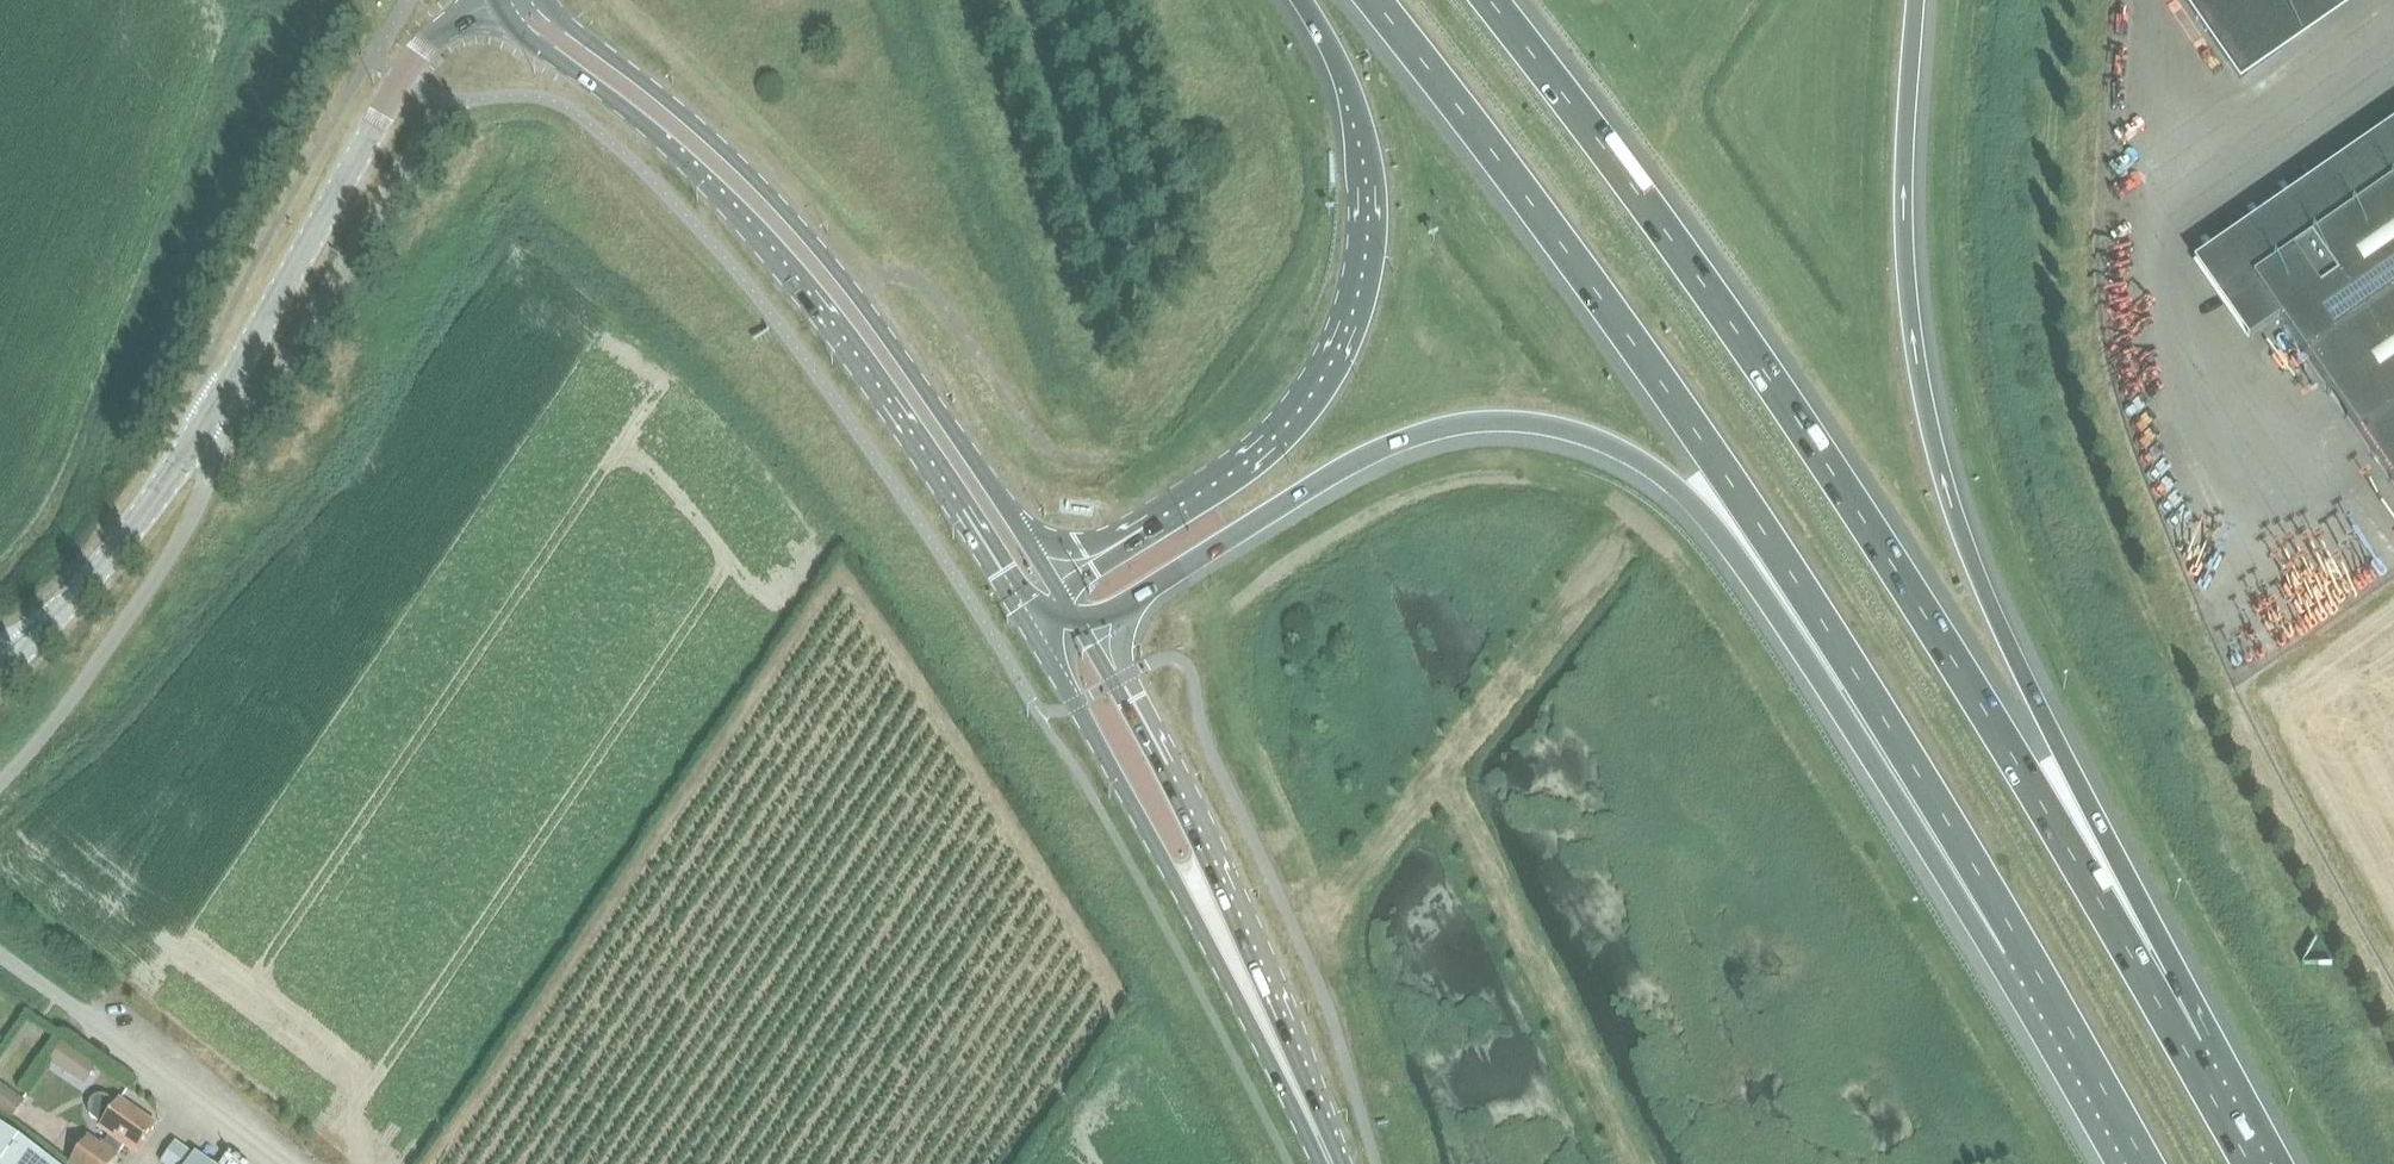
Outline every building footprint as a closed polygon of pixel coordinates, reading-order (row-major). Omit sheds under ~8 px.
[(2240,81),(2280,54),(2255,18),(2281,0),(2184,0),(2240,81)] [(2282,45),(2348,0),(2271,0),(2258,9),(2282,45)] [(2198,254),(2203,266),(2321,184),(2345,218),(2393,185),(2393,119),(2198,254)] [(2275,316),(2393,487),(2393,185),(2345,218),(2321,184),(2203,266),(2250,334),(2275,316)] [(62,1043),(50,1061),(67,1072),(79,1054),(62,1043)] [(13,1115),(23,1099),(10,1090),(0,1084),(0,1107),(13,1115)] [(100,1126),(97,1130),(111,1139),(103,1150),(90,1140),(72,1163),(108,1163),(114,1156),(117,1158),(122,1151),(133,1159),(154,1130),(117,1103),(115,1106),(106,1100),(100,1098),(94,1099),(89,1103),(87,1109),(87,1115),(91,1120),(100,1126)] [(0,1128),(0,1163),(50,1163),(0,1128)] [(193,1155),(192,1157),(173,1144),(159,1163),(205,1163),(193,1155)] [(220,1163),(242,1163),(227,1153),(220,1163)]
